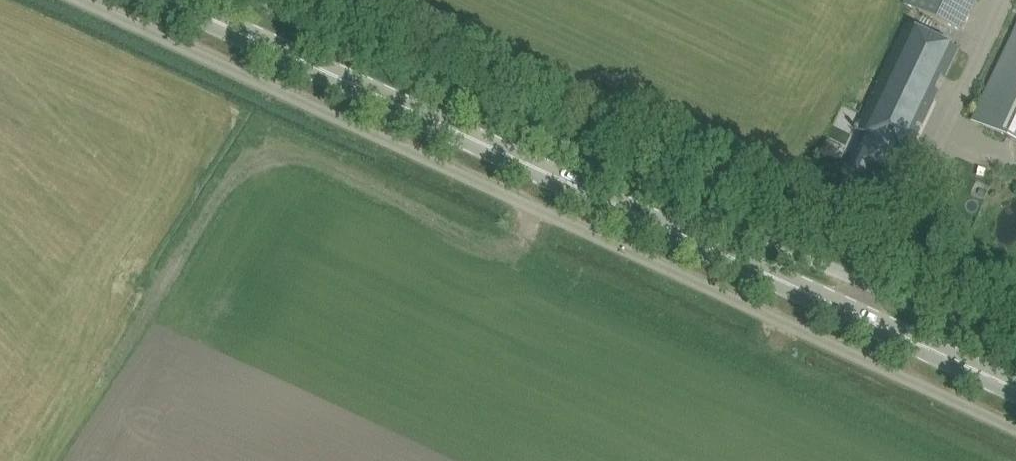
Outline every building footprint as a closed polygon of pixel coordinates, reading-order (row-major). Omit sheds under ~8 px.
[(962,32),(977,0),(906,0),(904,5),(962,32)] [(961,49),(907,22),(857,126),(867,131),(851,167),(869,175),(886,183),(902,150),(909,154),(940,91),(937,90),(944,75),(947,77),(961,49)] [(1015,141),(1015,28),(972,120),(1015,141)]
